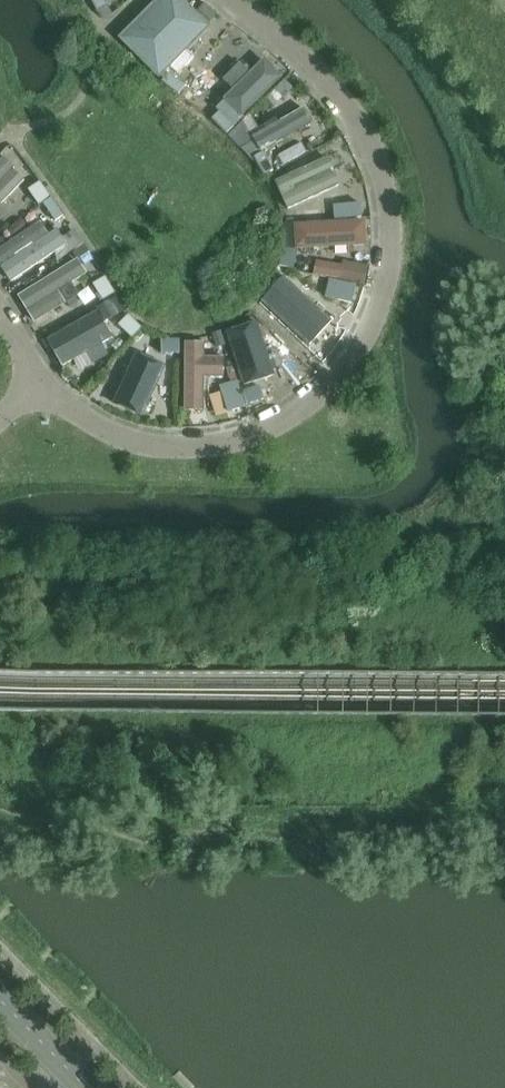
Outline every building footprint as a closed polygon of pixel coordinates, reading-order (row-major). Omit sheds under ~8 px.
[(97,11),(106,6),(103,0),(91,0),(97,11)] [(210,25),(185,0),(161,0),(121,40),(158,77),(210,25)] [(106,6),(97,11),(98,13),(99,14),(99,15),(100,16),(101,16),(102,17),(103,17),(104,17),(105,17),(106,17),(107,17),(108,17),(109,16),(112,14),(106,6)] [(275,79),(259,63),(226,98),(242,114),(275,79)] [(168,74),(162,82),(178,95),(185,87),(168,74)] [(284,81),(275,90),(282,98),(292,89),(284,81)] [(225,100),(216,109),(219,112),(231,125),(234,127),(243,118),(241,116),(225,100)] [(259,139),(268,156),(317,130),(307,111),(259,139)] [(219,112),(212,120),(217,125),(227,135),(234,127),(231,125),(219,112)] [(244,120),(227,137),(231,140),(234,144),(235,144),(238,148),(241,151),(243,153),(247,158),(252,163),(256,161),(254,158),(262,153),(261,151),(254,138),(244,120)] [(262,153),(254,158),(256,161),(264,176),(273,171),(263,153),(262,153)] [(2,157),(0,159),(0,205),(25,179),(2,157)] [(269,184),(282,211),(337,189),(324,160),(269,184)] [(40,183),(29,191),(39,206),(50,198),(40,183)] [(52,199),(43,205),(55,222),(64,216),(54,203),(52,199)] [(360,204),(334,206),(335,220),(362,218),(360,204)] [(0,246),(0,265),(11,281),(65,245),(54,228),(48,233),(39,220),(0,246)] [(294,227),(294,251),(362,248),(361,225),(294,227)] [(77,234),(64,242),(66,245),(71,252),(83,244),(77,234)] [(83,244),(71,252),(76,260),(88,252),(87,249),(85,247),(83,244)] [(284,249),(280,266),(293,269),(297,252),(284,249)] [(78,260),(19,295),(34,321),(63,304),(56,291),(85,273),(78,260)] [(340,279),(339,281),(363,286),(367,267),(343,262),(343,266),(340,279)] [(105,279),(93,285),(102,301),(114,294),(105,279)] [(281,297),(268,312),(312,350),(335,323),(286,280),(276,293),(281,297)] [(330,280),(325,298),(351,304),(355,287),(330,280)] [(108,301),(98,307),(106,321),(116,315),(108,301)] [(84,348),(91,362),(110,351),(102,337),(111,333),(98,310),(46,339),(59,362),(84,348)] [(128,317),(119,326),(132,338),(141,329),(128,317)] [(254,321),(228,329),(245,384),(275,375),(263,334),(259,335),(254,321)] [(161,341),(161,354),(179,354),(179,341),(161,341)] [(206,342),(185,341),(185,408),(207,408),(207,376),(222,376),(223,356),(206,356),(206,342)] [(165,363),(137,351),(114,405),(143,417),(165,363)] [(237,382),(220,387),(228,413),(245,407),(237,382)] [(259,387),(242,393),(246,406),(264,400),(259,387)]
